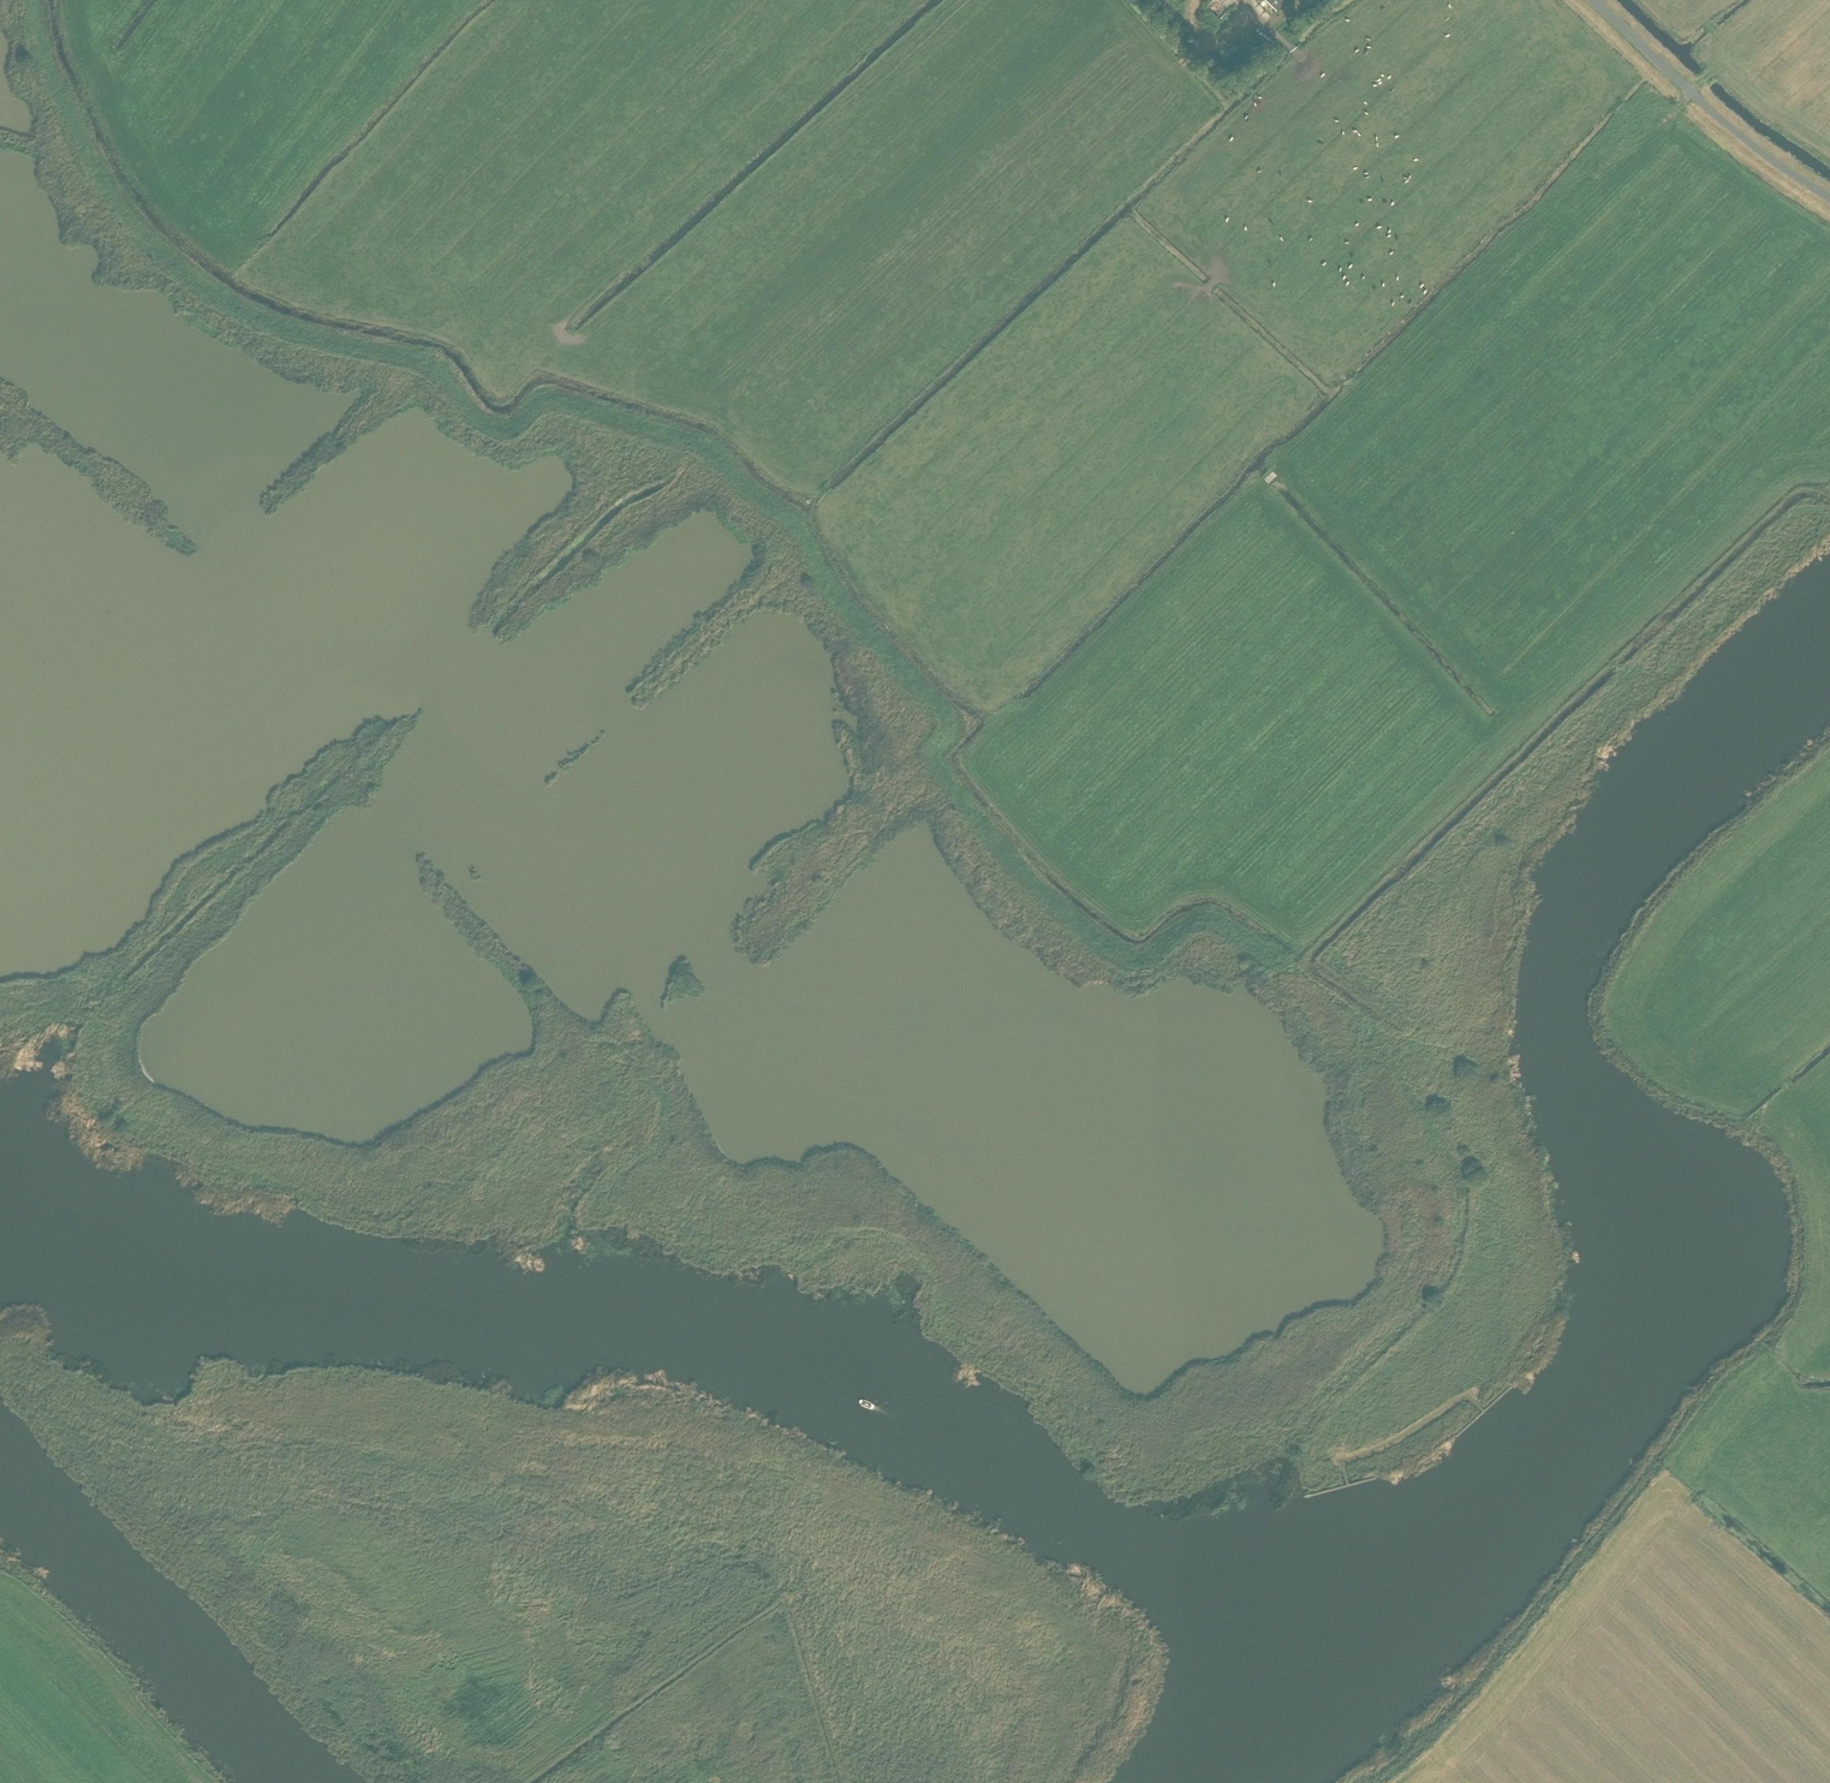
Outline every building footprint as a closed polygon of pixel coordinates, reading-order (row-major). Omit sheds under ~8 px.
[(1278,12),(1289,0),(1265,0),(1278,12)]
